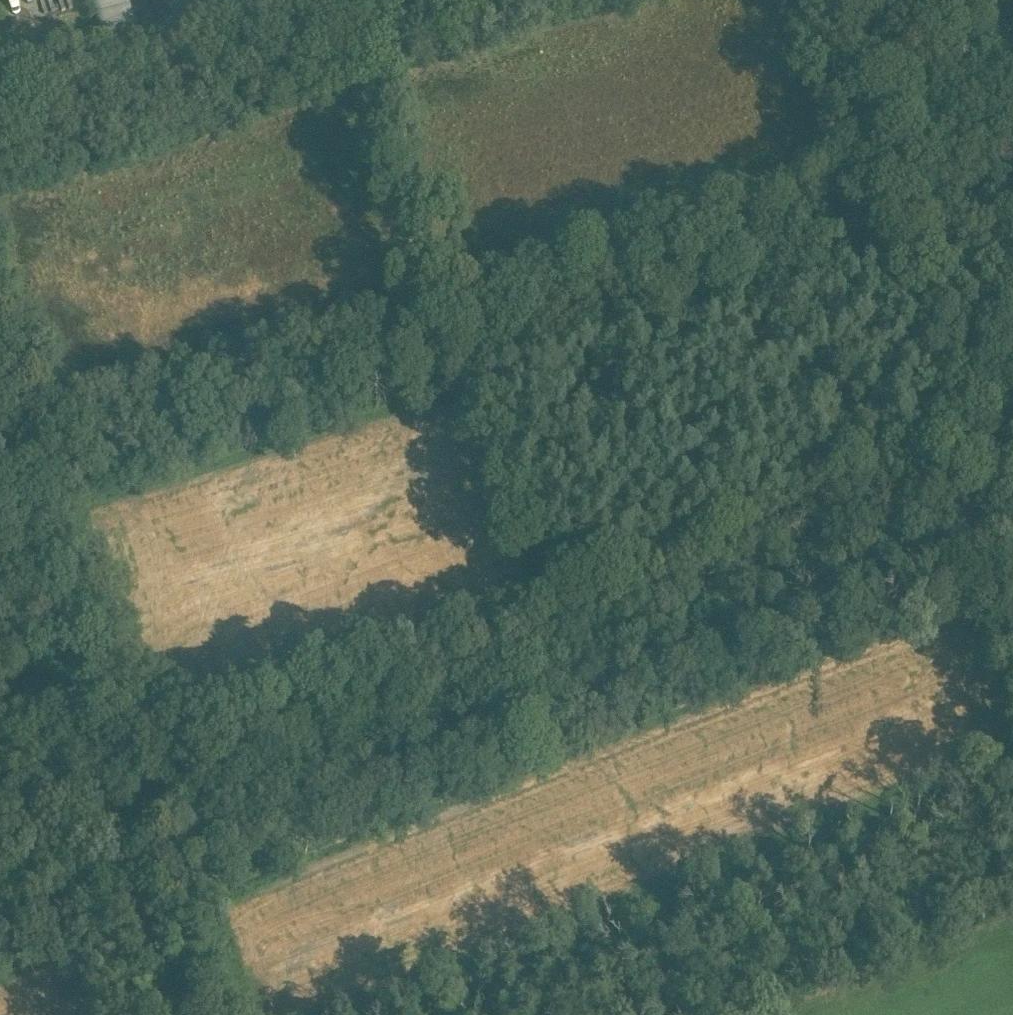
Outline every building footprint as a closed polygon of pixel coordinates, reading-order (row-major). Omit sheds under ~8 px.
[(137,40),(125,0),(85,0),(90,19),(99,51),(137,40)]
